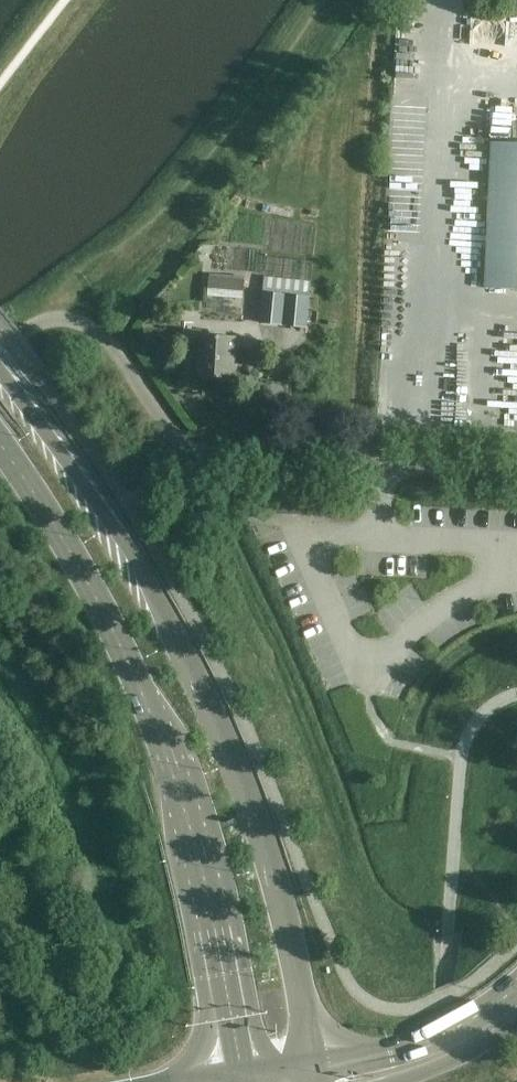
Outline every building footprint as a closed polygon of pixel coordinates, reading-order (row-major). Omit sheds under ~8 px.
[(485,288),(516,290),(516,143),(492,142),(485,288)] [(244,279),(209,276),(208,293),(243,296),(244,279)] [(262,292),(259,323),(306,329),(310,297),(310,290),(308,290),(309,284),(279,281),(280,278),(265,277),(264,292),(262,292)] [(184,331),(184,344),(201,345),(200,376),(233,377),(235,337),(202,335),(202,331),(184,331)] [(309,646),(329,635),(324,625),(304,636),(309,646)] [(390,1019),(377,1027),(387,1042),(400,1034),(390,1019)]
